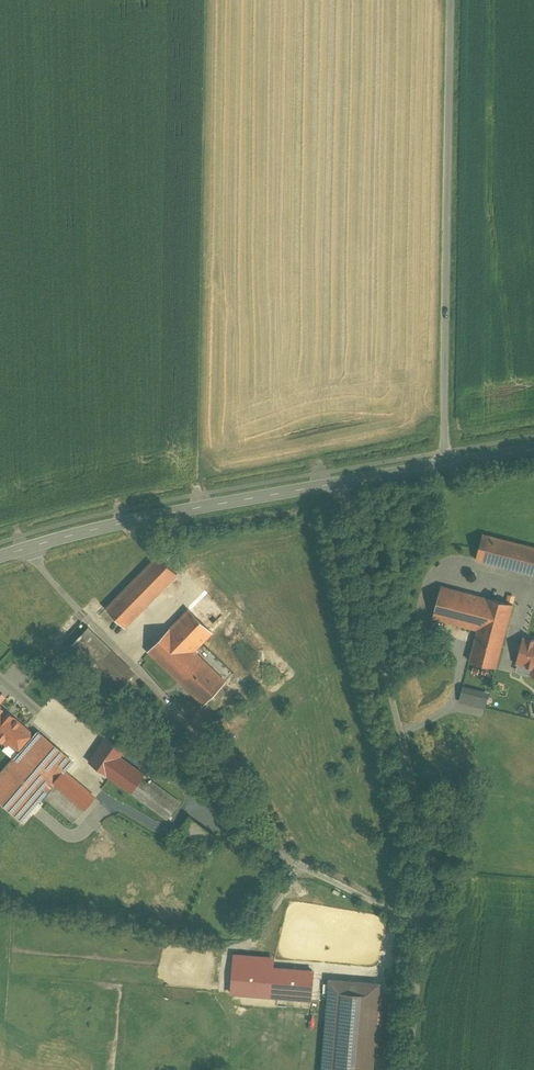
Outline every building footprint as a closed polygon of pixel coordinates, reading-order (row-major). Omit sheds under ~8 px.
[(481,526),(472,560),(533,576),(533,539),(481,526)] [(159,552),(108,605),(128,624),(179,571),(159,552)] [(488,587),(488,590),(440,578),(431,613),(479,626),(472,661),(500,667),(516,594),(488,587)] [(212,627),(188,605),(148,647),(172,670),(173,668),(205,699),(229,675),(197,643),(212,627)] [(145,671),(90,621),(65,649),(120,699),(145,671)] [(525,625),(515,666),(533,670),(533,627),(525,625)] [(484,709),(488,692),(461,686),(457,703),(484,709)] [(0,725),(0,745),(10,734),(0,725)] [(22,732),(0,759),(0,818),(6,823),(57,762),(22,732)] [(172,802),(132,774),(106,758),(88,788),(114,804),(118,797),(156,825),(172,802)] [(69,824),(86,804),(53,776),(36,796),(69,824)] [(206,834),(176,816),(163,837),(193,855),(206,834)] [(275,956),(233,952),(229,994),(312,1001),(314,969),(274,966),(275,956)] [(381,982),(329,978),(321,1069),(374,1069),(381,982)]
